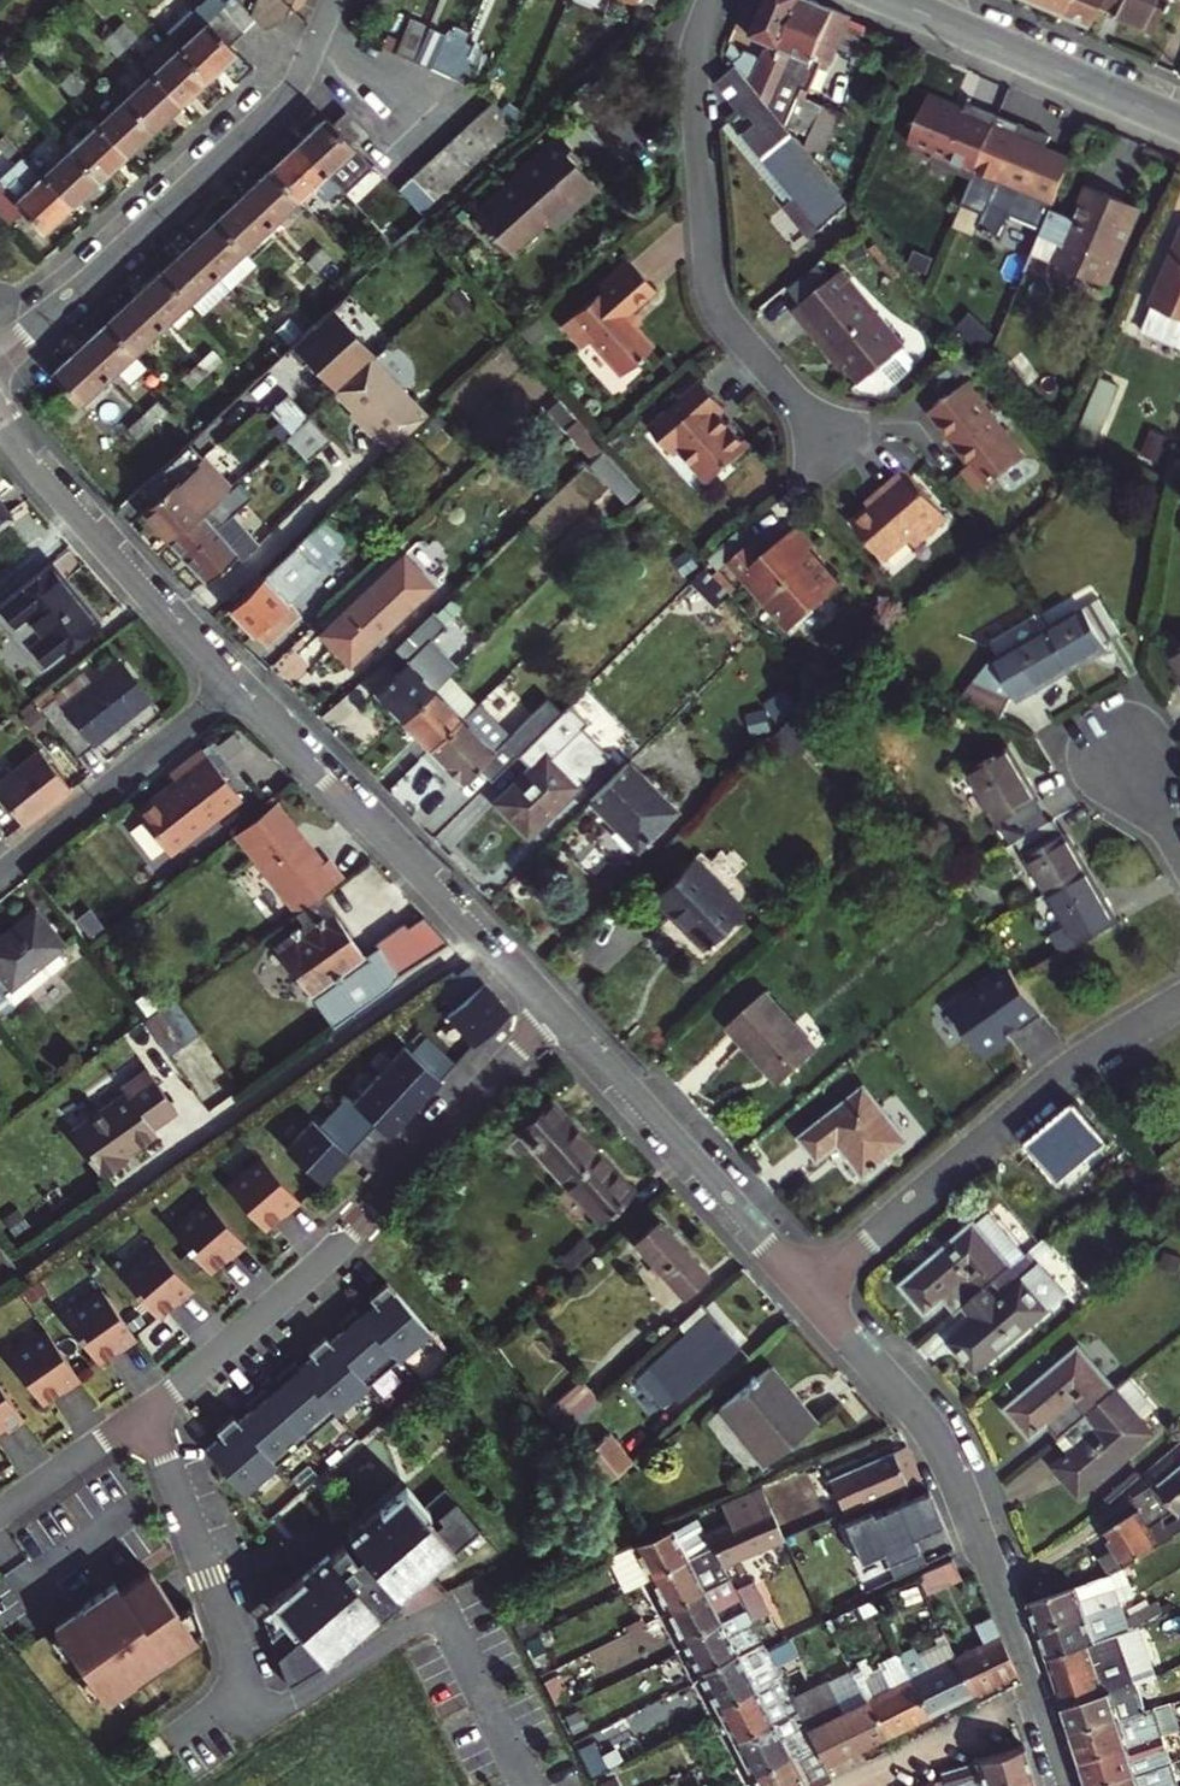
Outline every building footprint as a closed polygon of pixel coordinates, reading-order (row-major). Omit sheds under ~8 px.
[(181,46),(210,77),(238,50),(232,44),(243,31),(220,9),(211,0),(187,0),(197,8),(170,34),(181,46)] [(253,10),(276,24),(303,3),(304,0),(257,0),(253,10)] [(750,5),(733,45),(731,50),(765,93),(805,0),(767,0),(763,10),(750,5)] [(787,122),(800,139),(817,101),(800,94),(803,87),(810,90),(824,60),(831,63),(835,54),(839,44),(850,18),(851,15),(815,0),(805,0),(765,93),(787,122)] [(1063,0),(1035,0),(1059,10),(1063,0)] [(1059,10),(1087,22),(1096,0),(1063,0),(1059,10)] [(1110,5),(1109,10),(1150,27),(1162,0),(1099,0),(1110,5)] [(253,10),(252,12),(265,27),(276,24),(253,10)] [(110,23),(116,30),(130,45),(151,26),(137,11),(126,22),(119,15),(110,23)] [(415,58),(429,26),(409,17),(401,36),(389,31),(383,45),(415,58)] [(839,44),(835,54),(854,62),(869,26),(850,18),(839,44)] [(130,45),(116,30),(106,40),(120,55),(130,45)] [(448,34),(434,67),(453,75),(467,42),(448,34)] [(467,42),(453,75),(470,82),(484,49),(467,42)] [(210,77),(181,46),(154,71),(183,102),(210,77)] [(719,80),(719,83),(742,110),(746,107),(754,116),(737,129),(795,200),(787,207),(810,235),(847,204),(790,136),(793,133),(786,124),(785,124),(733,61),(722,71),(719,80)] [(154,71),(127,97),(156,128),(183,102),(154,71)] [(949,106),(951,101),(930,93),(910,139),(935,149),(931,156),(951,165),(974,175),(977,166),(1001,111),(970,98),(966,108),(963,113),(949,106)] [(156,128),(127,97),(100,122),(129,153),(156,128)] [(496,98),(481,112),(504,136),(519,121),(518,120),(496,98)] [(817,101),(800,139),(813,155),(834,108),(817,101)] [(951,101),(949,106),(963,113),(966,108),(951,101)] [(348,110),(337,121),(358,144),(370,133),(348,110)] [(1050,206),(1073,151),(1053,143),(1049,154),(1041,151),(1049,130),(1020,118),(1001,111),(977,166),(997,174),(976,222),(997,231),(1009,203),(1016,206),(1014,212),(1043,224),(1050,206)] [(481,112),(469,124),(491,147),(504,136),(481,112)] [(329,171),(358,144),(337,121),(329,114),(300,141),(329,171)] [(100,122),(72,148),(101,179),(129,153),(100,122)] [(8,133),(22,147),(30,139),(17,124),(8,133)] [(469,124),(456,136),(478,160),(491,147),(469,124)] [(737,129),(729,135),(787,207),(795,200),(737,129)] [(8,133),(0,140),(0,143),(12,156),(22,147),(8,133)] [(580,152),(561,133),(526,165),(528,167),(479,213),(513,249),(548,217),(554,223),(598,182),(575,157),(580,152)] [(456,136),(442,149),(465,172),(478,160),(456,136)] [(327,195),(340,183),(329,171),(300,141),(273,167),(301,198),(316,183),(327,195)] [(101,179),(72,148),(46,173),(75,204),(101,179)] [(442,149),(430,160),(452,184),(465,172),(442,149)] [(28,154),(0,182),(0,213),(10,224),(26,210),(46,231),(65,214),(75,204),(46,173),(28,154)] [(415,175),(437,198),(452,184),(430,160),(415,175)] [(273,167),(246,192),(275,222),(301,198),(273,167)] [(415,175),(400,188),(407,194),(423,211),(437,198),(415,175)] [(1050,206),(1043,224),(1039,234),(1064,245),(1057,261),(1108,283),(1141,206),(1089,184),(1076,216),(1050,206)] [(275,222),(246,192),(219,218),(247,248),(275,222)] [(390,201),(373,217),(402,248),(425,226),(432,220),(423,211),(407,194),(395,206),(390,201)] [(219,274),(247,248),(219,218),(191,244),(219,274)] [(247,248),(258,260),(286,234),(275,222),(247,248)] [(1146,324),(1179,338),(1179,241),(1146,324)] [(219,274),(191,244),(165,269),(193,299),(219,274)] [(310,259),(319,268),(333,255),(324,246),(310,259)] [(247,248),(219,274),(231,287),(259,261),(258,260),(247,248)] [(319,268),(310,259),(295,273),(304,282),(319,268)] [(656,291),(630,261),(614,275),(617,278),(565,324),(584,347),(593,339),(622,374),(654,346),(628,315),(656,291)] [(834,277),(823,263),(795,286),(807,299),(834,277)] [(193,299),(165,269),(137,294),(165,325),(193,299)] [(903,348),(840,272),(834,277),(807,299),(798,307),(811,323),(815,319),(865,380),(903,348)] [(219,274),(193,299),(205,311),(231,287),(219,274)] [(137,294),(109,321),(138,350),(165,325),(137,294)] [(278,307),(269,297),(254,311),(263,320),(278,307)] [(263,320),(254,311),(240,324),(249,334),(263,320)] [(319,324),(291,350),(306,366),(314,359),(341,389),(374,358),(332,312),(319,324)] [(138,350),(109,321),(83,346),(111,376),(138,350)] [(111,376),(83,346),(54,373),(68,387),(53,400),(74,422),(88,409),(82,403),(111,376)] [(214,349),(200,362),(210,372),(223,359),(214,349)] [(377,355),(374,358),(341,389),(395,447),(430,414),(377,355)] [(210,372),(200,362),(186,376),(195,385),(210,372)] [(1117,404),(1124,380),(1108,375),(1100,399),(1117,404)] [(1031,451),(970,379),(936,409),(978,460),(972,465),(990,486),(1031,451)] [(727,406),(705,380),(654,425),(676,451),(687,441),(717,476),(751,445),(723,411),(727,406)] [(170,410),(160,400),(146,413),(155,423),(170,410)] [(1085,405),(1072,435),(1090,442),(1103,413),(1085,405)] [(155,423),(146,413),(131,427),(140,437),(155,423)] [(314,414),(291,435),(313,459),(337,437),(314,414)] [(568,428),(594,456),(603,447),(578,418),(568,428)] [(236,486),(195,438),(193,440),(235,487),(236,486)] [(235,487),(193,440),(182,451),(142,487),(153,498),(144,507),(174,541),(199,520),(224,497),(235,487)] [(607,451),(598,460),(630,494),(640,485),(607,451)] [(957,514),(914,466),(888,489),(893,493),(863,520),(896,557),(918,536),(925,544),(957,514)] [(18,514),(0,487),(0,527),(18,514)] [(199,520),(174,541),(209,580),(240,552),(243,555),(261,539),(224,497),(199,520)] [(326,519),(316,529),(335,550),(336,550),(346,541),(326,519)] [(760,538),(741,555),(798,625),(842,588),(813,553),(821,547),(805,526),(785,542),(790,548),(777,558),(760,538)] [(314,528),(232,607),(270,646),(304,614),(287,596),(280,589),(312,560),(318,566),(335,550),(316,529),(314,528)] [(436,583),(407,552),(324,630),(353,661),(436,583)] [(280,589),(287,596),(318,566),(312,560),(280,589)] [(0,608),(0,613),(44,669),(103,623),(56,563),(0,608)] [(704,566),(693,578),(721,602),(732,590),(704,566)] [(1103,602),(1050,633),(1074,673),(1111,650),(1109,647),(1124,638),(1103,602)] [(1010,722),(1016,703),(1019,701),(1021,704),(1074,673),(1050,633),(999,663),(982,673),(970,709),(1010,722)] [(403,716),(436,685),(452,669),(426,642),(421,646),(409,634),(385,657),(397,670),(377,689),(403,716)] [(45,707),(52,716),(80,752),(150,697),(122,662),(68,704),(61,694),(45,707)] [(436,685),(403,716),(428,742),(461,711),(477,696),(452,669),(436,685)] [(494,745),(461,711),(428,742),(462,778),(478,762),(491,776),(518,749),(544,723),(530,709),(494,745)] [(800,713),(782,729),(804,752),(821,735),(800,713)] [(562,743),(544,723),(518,749),(534,764),(500,798),(531,830),(578,783),(550,755),(562,743)] [(782,729),(773,738),(795,761),(804,752),(782,729)] [(179,774),(140,805),(174,848),(246,792),(206,741),(174,767),(179,774)] [(24,824),(56,798),(58,800),(74,788),(42,748),(0,781),(0,794),(24,824)] [(1013,749),(973,773),(1005,825),(1044,801),(1013,749)] [(629,764),(593,798),(638,844),(674,809),(629,764)] [(277,800),(237,832),(298,910),(345,876),(329,858),(324,862),(277,800)] [(1023,844),(1052,893),(1092,869),(1071,833),(1068,835),(1060,821),(1023,844)] [(722,868),(702,848),(655,894),(705,943),(743,906),(713,876),(722,868)] [(1118,923),(1109,907),(1112,905),(1092,869),(1052,893),(1081,944),(1118,923)] [(327,894),(302,912),(309,921),(278,943),(336,1028),(393,987),(398,975),(450,941),(425,914),(410,925),(406,920),(377,942),(380,947),(369,955),(327,894)] [(0,937),(0,1007),(5,1013),(17,1003),(7,989),(65,942),(36,907),(0,937)] [(445,1009),(476,1043),(512,1010),(471,964),(438,987),(452,1002),(445,1009)] [(953,1010),(985,1056),(1011,1037),(1007,1033),(1019,1025),(1022,1029),(1044,1013),(1011,968),(953,1010)] [(771,994),(735,1026),(784,1082),(820,1049),(771,994)] [(154,1013),(146,1018),(170,1052),(202,1028),(179,995),(154,1013)] [(288,1148),(324,1181),(379,1122),(392,1134),(458,1063),(421,1029),(356,1100),(350,1095),(321,1125),(315,1119),(288,1148)] [(132,1095),(78,1133),(109,1176),(132,1160),(128,1155),(160,1133),(157,1128),(181,1111),(153,1071),(128,1088),(132,1095)] [(871,1177),(914,1143),(870,1088),(807,1139),(825,1162),(845,1145),(871,1177)] [(531,1147),(565,1184),(597,1155),(548,1100),(504,1139),(519,1157),(531,1147)] [(1077,1104),(1026,1146),(1061,1188),(1111,1145),(1077,1104)] [(288,1214),(303,1201),(263,1155),(230,1185),(267,1228),(286,1212),(288,1214)] [(631,1192),(597,1155),(565,1184),(598,1221),(631,1192)] [(235,1258),(250,1245),(211,1200),(177,1229),(214,1273),(233,1256),(235,1258)] [(926,1315),(942,1302),(950,1295),(963,1309),(1028,1254),(991,1209),(901,1285),(926,1315)] [(683,1294),(705,1273),(659,1220),(636,1240),(683,1294)] [(560,1263),(572,1276),(596,1254),(584,1241),(560,1263)] [(182,1302),(197,1289),(157,1243),(123,1273),(161,1316),(180,1300),(182,1302)] [(1028,1254),(963,1309),(973,1321),(949,1342),(974,1373),(1066,1294),(1041,1264),(1038,1267),(1028,1254)] [(209,1447),(247,1491),(427,1326),(383,1275),(367,1290),(372,1296),(359,1308),(354,1303),(337,1318),(342,1323),(329,1336),(324,1330),(308,1345),(313,1351),(299,1363),(294,1357),(278,1373),(283,1378),(270,1391),(265,1385),(248,1400),(253,1406),(240,1418),(235,1413),(218,1428),(224,1433),(209,1447)] [(123,1349),(140,1338),(105,1288),(68,1314),(101,1361),(122,1347),(123,1349)] [(950,1295),(942,1302),(955,1316),(963,1309),(950,1295)] [(708,1314),(649,1368),(677,1401),(738,1347),(708,1314)] [(68,1390),(84,1379),(49,1329),(13,1355),(46,1402),(66,1388),(68,1390)] [(1065,1434),(1115,1391),(1079,1348),(1005,1410),(1029,1439),(1046,1425),(1053,1419),(1065,1434)] [(781,1352),(728,1390),(767,1448),(822,1412),(781,1352)] [(0,1379),(0,1432),(9,1426),(12,1430),(28,1418),(0,1379)] [(1115,1391),(1065,1434),(1078,1449),(1071,1454),(1054,1469),(1079,1499),(1152,1436),(1139,1420),(1153,1408),(1129,1380),(1115,1391)] [(594,1395),(582,1381),(548,1412),(561,1427),(594,1395)] [(1053,1419),(1046,1425),(1058,1439),(1065,1434),(1053,1419)] [(1065,1434),(1058,1439),(1071,1454),(1078,1449),(1065,1434)] [(594,1474),(606,1486),(637,1459),(625,1446),(594,1474)] [(909,1446),(832,1480),(846,1512),(924,1479),(909,1446)] [(1162,1484),(1177,1505),(1179,1508),(1179,1469),(1162,1484)] [(1162,1484),(1159,1481),(1134,1497),(1142,1509),(1143,1508),(1154,1502),(1162,1515),(1177,1505),(1162,1484)] [(273,1630),(292,1684),(329,1660),(483,1527),(447,1486),(426,1504),(409,1484),(350,1534),(353,1537),(334,1554),(331,1551),(272,1602),(287,1618),(273,1630)] [(715,1546),(725,1565),(785,1539),(761,1487),(699,1514),(700,1517),(710,1537),(712,1541),(715,1546)] [(944,1509),(934,1490),(879,1513),(877,1509),(850,1521),(868,1561),(890,1550),(895,1562),(927,1547),(921,1536),(940,1527),(934,1514),(944,1509)] [(1142,1509),(1108,1531),(1117,1545),(1102,1554),(1115,1573),(1127,1568),(1179,1535),(1179,1527),(1175,1530),(1167,1518),(1155,1526),(1143,1508),(1142,1509)] [(944,1509),(934,1514),(940,1527),(951,1522),(944,1509)] [(652,1578),(691,1559),(686,1548),(710,1537),(700,1517),(635,1544),(635,1545),(652,1578)] [(695,1548),(698,1555),(715,1546),(712,1541),(695,1548)] [(638,1572),(643,1582),(652,1578),(635,1545),(613,1555),(624,1579),(638,1572)] [(661,1595),(668,1610),(731,1578),(725,1565),(715,1546),(698,1555),(691,1559),(652,1578),(661,1595)] [(957,1561),(922,1578),(930,1593),(964,1576),(957,1561)] [(87,1605),(58,1626),(110,1700),(173,1659),(171,1657),(207,1632),(196,1604),(183,1613),(153,1569),(120,1593),(114,1584),(85,1603),(87,1605)] [(624,1579),(629,1589),(641,1583),(643,1582),(638,1572),(624,1579)] [(1115,1573),(1082,1584),(1087,1600),(1120,1589),(1115,1573)] [(684,1640),(723,1621),(717,1611),(742,1599),(739,1592),(736,1586),(731,1578),(668,1610),(677,1627),(684,1640)] [(752,1578),(736,1586),(739,1592),(755,1583),(752,1578)] [(755,1583),(739,1592),(742,1599),(744,1602),(747,1609),(752,1618),(769,1610),(755,1583)] [(1082,1584),(1032,1599),(1042,1630),(1092,1614),(1118,1606),(1117,1603),(1124,1601),(1120,1589),(1087,1600),(1082,1584)] [(1139,1615),(1145,1625),(1169,1611),(1163,1601),(1139,1615)] [(729,1609),(732,1617),(747,1609),(744,1602),(729,1609)] [(693,1658),(700,1671),(739,1652),(764,1641),(752,1618),(747,1609),(732,1617),(723,1621),(684,1640),(688,1648),(693,1658)] [(821,1616),(818,1610),(809,1615),(813,1622),(822,1618),(821,1616)] [(986,1642),(957,1656),(975,1693),(997,1682),(1018,1672),(1002,1634),(994,1614),(976,1623),(986,1642)] [(1092,1614),(1042,1630),(1051,1658),(1094,1644),(1135,1631),(1129,1615),(1096,1626),(1092,1614)] [(951,1618),(941,1623),(949,1640),(960,1634),(951,1618)] [(548,1649),(542,1635),(529,1641),(536,1655),(548,1649)] [(904,1663),(910,1675),(930,1714),(947,1706),(975,1693),(957,1656),(949,1640),(904,1663)] [(708,1687),(717,1705),(756,1687),(750,1674),(759,1670),(766,1683),(782,1675),(769,1650),(765,1644),(741,1656),(739,1652),(700,1671),(703,1677),(708,1687)] [(1051,1658),(1066,1706),(1141,1682),(1136,1669),(1117,1675),(1106,1684),(1094,1644),(1051,1658)] [(909,1725),(930,1714),(910,1675),(904,1663),(869,1681),(860,1665),(853,1669),(857,1677),(862,1685),(866,1694),(870,1700),(887,1735),(909,1725)] [(855,1689),(862,1685),(857,1677),(853,1669),(847,1673),(855,1689)] [(756,1687),(717,1705),(721,1712),(727,1724),(735,1739),(774,1720),(791,1712),(799,1708),(795,1700),(782,1675),(766,1683),(756,1687)] [(1066,1706),(1075,1733),(1123,1718),(1120,1707),(1140,1699),(1153,1694),(1149,1679),(1141,1682),(1066,1706)] [(887,1735),(870,1700),(843,1713),(827,1684),(795,1700),(799,1708),(816,1742),(828,1764),(851,1753),(887,1735)] [(1144,1711),(1140,1699),(1120,1707),(1123,1718),(1144,1711)] [(1154,1717),(1160,1715),(1157,1707),(1151,1709),(1154,1717)] [(743,1756),(752,1773),(816,1742),(799,1708),(791,1712),(800,1729),(782,1737),(774,1720),(735,1739),(738,1746),(743,1756)] [(1075,1733),(1084,1761),(1132,1745),(1128,1734),(1149,1727),(1162,1723),(1160,1715),(1154,1717),(1151,1709),(1144,1711),(1123,1718),(1075,1733)] [(973,1749),(977,1761),(1026,1746),(1018,1719),(967,1732),(936,1748),(939,1759),(946,1757),(973,1749)] [(1128,1734),(1132,1745),(1153,1738),(1149,1727),(1128,1734)] [(1137,1761),(1170,1750),(1165,1734),(1153,1738),(1132,1745),(1084,1761),(1092,1785),(1098,1785),(1140,1772),(1137,1761)] [(752,1773),(754,1777),(759,1785),(817,1785),(834,1777),(828,1764),(816,1742),(752,1773)] [(950,1769),(951,1775),(944,1778),(947,1785),(951,1785),(983,1777),(985,1785),(993,1785),(1034,1775),(1026,1746),(977,1761),(950,1769)] [(923,1754),(931,1784),(944,1778),(943,1771),(939,1759),(936,1748),(923,1754)] [(946,1757),(950,1769),(977,1761),(973,1749),(946,1757)] [(1170,1750),(1137,1761),(1140,1772),(1174,1761),(1170,1750)] [(946,1757),(939,1759),(943,1771),(950,1769),(946,1757)] [(1176,1779),(1173,1769),(1176,1768),(1174,1761),(1140,1772),(1098,1785),(1153,1785),(1176,1779)] [(1176,1768),(1173,1769),(1176,1779),(1153,1785),(1179,1785),(1179,1781),(1176,1768)] [(943,1771),(944,1778),(951,1775),(950,1769),(943,1771)] [(905,1772),(872,1785),(912,1785),(905,1772)] [(1034,1775),(993,1785),(1038,1785),(1034,1775)] [(983,1777),(951,1785),(985,1785),(983,1777)]
